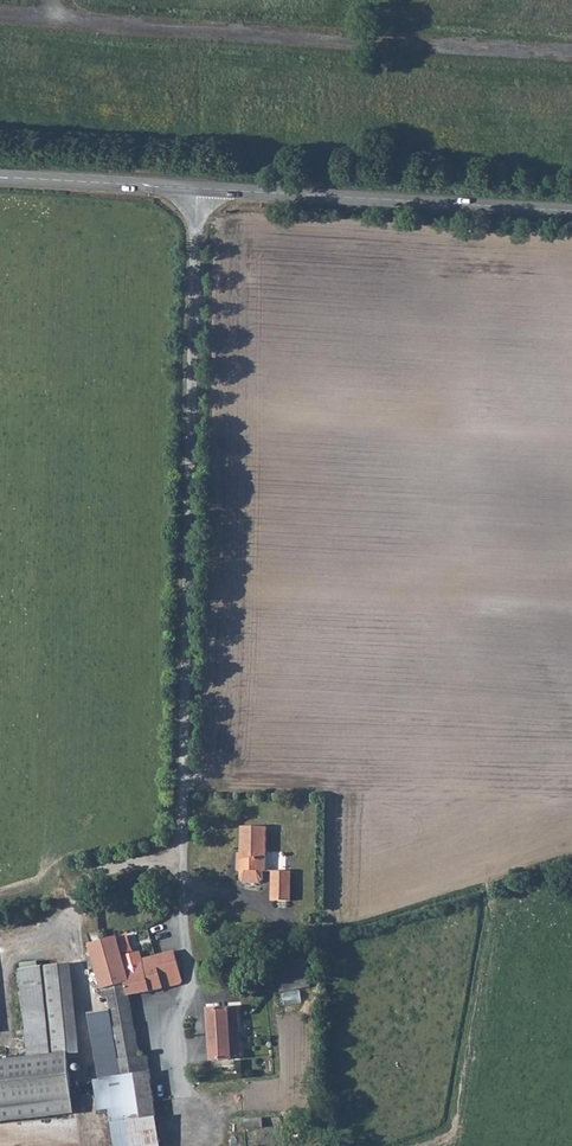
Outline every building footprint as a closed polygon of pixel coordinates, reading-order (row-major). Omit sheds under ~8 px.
[(239,856),(236,856),(236,873),(239,873),(239,882),(242,885),(258,885),(262,882),(262,874),(265,874),(266,828),(240,827),(239,856)] [(272,872),(271,900),(290,901),(290,872),(272,872)] [(124,956),(119,937),(91,944),(100,988),(130,982),(124,956)] [(127,996),(182,984),(173,950),(158,955),(143,959),(142,951),(124,956),(130,982),(124,984),(127,996)] [(277,961),(282,991),(310,987),(304,956),(277,961)] [(72,964),(44,967),(54,1055),(65,1053),(80,1052),(72,964)] [(28,1058),(54,1055),(44,967),(18,970),(28,1058)] [(127,996),(124,984),(100,988),(103,1000),(108,999),(110,1009),(121,1074),(148,1071),(152,1069),(149,1056),(138,1058),(127,996)] [(110,1009),(87,1013),(98,1078),(121,1074),(110,1009)] [(239,1057),(237,1009),(211,1009),(212,1059),(239,1057)] [(65,1053),(54,1055),(28,1058),(0,1062),(0,1122),(72,1113),(65,1053)] [(98,1078),(91,1080),(97,1111),(110,1109),(113,1123),(155,1116),(148,1071),(121,1074),(98,1078)] [(113,1123),(116,1145),(160,1145),(155,1116),(113,1123)]
